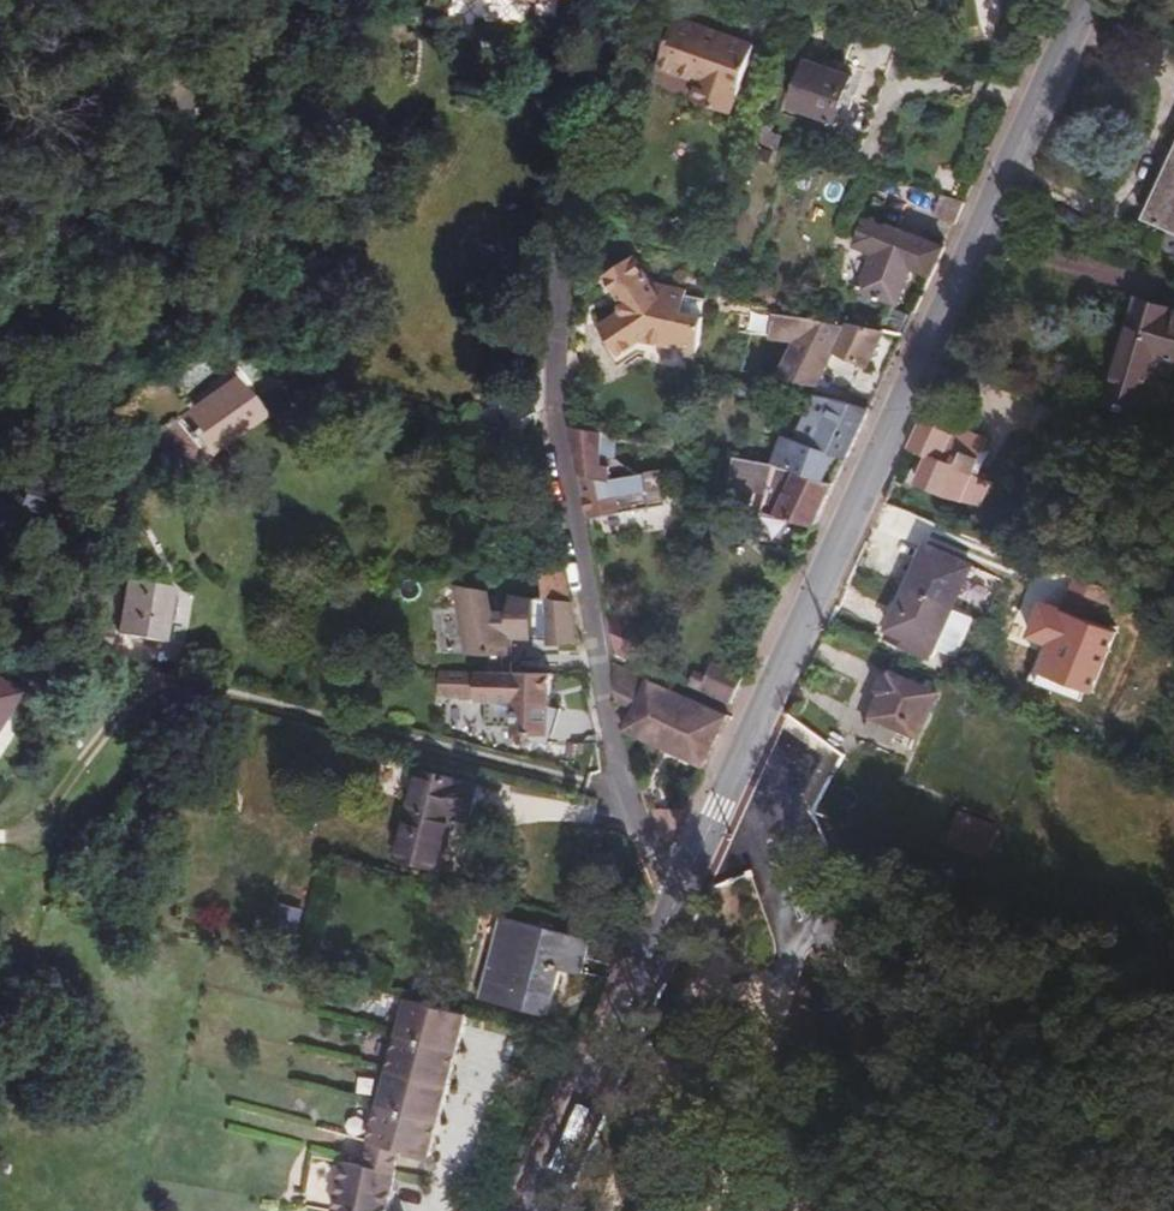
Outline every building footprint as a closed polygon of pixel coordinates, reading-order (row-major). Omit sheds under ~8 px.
[(758,44),(677,17),(663,65),(703,79),(696,98),(736,111),(758,44)] [(857,78),(813,62),(796,109),(841,123),(857,78)] [(1173,156),(1173,81),(1145,143),(1173,156)] [(1173,217),(1173,156),(1145,143),(1117,205),(1169,227),(1173,217)] [(964,202),(974,181),(942,167),(930,192),(942,195),(964,202)] [(921,189),(871,174),(865,192),(914,209),(921,189)] [(942,195),(930,192),(921,189),(914,209),(935,216),(942,195)] [(954,224),(964,202),(942,195),(935,216),(954,224)] [(931,276),(944,247),(890,226),(888,228),(865,219),(856,244),(882,256),(869,292),(887,299),(900,262),(931,276)] [(702,341),(711,294),(686,291),(686,285),(664,282),(663,286),(656,285),(633,254),(604,273),(627,307),(610,319),(702,341)] [(807,298),(796,295),(793,305),(803,308),(807,298)] [(774,305),(743,298),(738,318),(769,324),(774,305)] [(1132,302),(1099,401),(1131,413),(1145,371),(1161,376),(1165,366),(1173,369),(1173,316),(1132,302)] [(774,305),(769,324),(805,333),(814,315),(774,305)] [(869,368),(885,331),(814,315),(805,333),(784,382),(804,385),(820,348),(869,368)] [(702,341),(610,319),(602,324),(622,353),(646,336),(680,343),(687,353),(703,344),(702,341)] [(263,415),(238,378),(184,412),(209,451),(263,415)] [(761,395),(762,385),(744,382),(742,392),(761,395)] [(846,461),(870,410),(833,396),(795,390),(792,406),(807,409),(797,442),(788,439),(777,466),(778,466),(798,470),(797,474),(826,483),(837,458),(846,461)] [(923,416),(907,453),(928,462),(915,491),(960,503),(986,443),(923,416)] [(611,435),(574,427),(592,518),(603,517),(631,511),(624,482),(621,482),(617,462),(615,455),(611,435)] [(754,509),(764,513),(778,466),(777,466),(739,458),(734,488),(759,493),(754,509)] [(628,460),(617,462),(621,482),(624,482),(631,511),(661,505),(660,498),(670,496),(663,467),(637,473),(628,460)] [(816,531),(835,486),(826,483),(797,474),(798,470),(778,466),(764,513),(816,531)] [(671,503),(670,496),(660,498),(661,505),(671,503)] [(906,592),(950,612),(968,570),(924,552),(906,592)] [(545,563),(544,570),(553,571),(555,564),(545,563)] [(533,592),(546,591),(544,570),(531,571),(533,592)] [(176,590),(135,584),(126,638),(167,644),(172,612),(176,590)] [(513,614),(508,588),(495,591),(500,617),(513,614)] [(932,652),(950,612),(906,592),(887,632),(932,652)] [(634,659),(644,625),(611,612),(620,653),(634,659)] [(657,630),(644,625),(634,659),(649,667),(657,630)] [(733,706),(748,674),(722,664),(719,670),(724,672),(719,684),(714,696),(733,706)] [(438,697),(515,701),(513,735),(553,737),(557,671),(440,665),(438,697)] [(728,717),(617,665),(620,700),(638,705),(637,710),(620,705),(627,734),(704,770),(728,717)] [(713,670),(704,692),(714,696),(719,684),(724,672),(719,670),(713,670)] [(870,725),(895,736),(914,743),(935,695),(893,677),(870,725)] [(0,686),(0,724),(17,697),(0,686)] [(892,743),(895,736),(870,725),(867,733),(892,743)] [(477,785),(417,771),(396,858),(440,868),(452,817),(469,820),(477,785)] [(672,841),(685,812),(657,821),(660,831),(663,837),(672,841)] [(583,977),(592,942),(502,920),(483,1004),(554,1020),(565,973),(583,977)] [(396,1176),(405,1151),(434,1158),(479,1018),(419,1004),(375,1144),(370,1173),(343,1171),(335,1210),(390,1210),(396,1176)]
